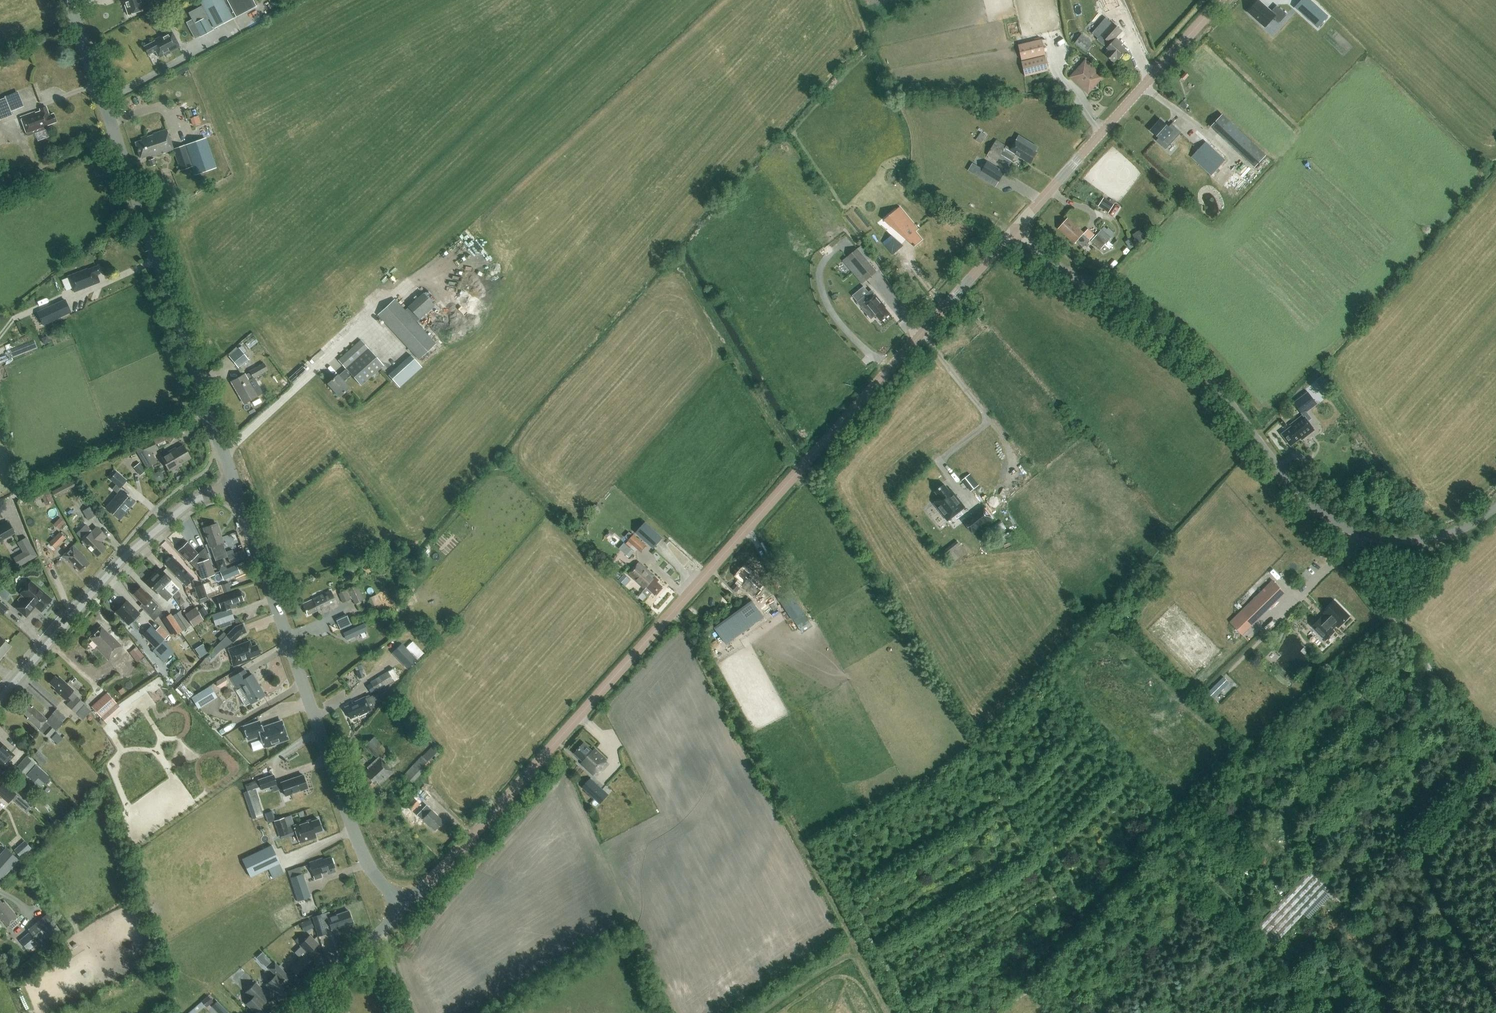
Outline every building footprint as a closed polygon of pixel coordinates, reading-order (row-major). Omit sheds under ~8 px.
[(128,15),(147,8),(144,0),(123,0),(128,15)] [(256,6),(253,0),(200,0),(203,5),(188,13),(201,36),(213,29),(208,19),(209,18),(215,28),(256,6)] [(1121,0),(1104,0),(1110,15),(1125,8),(1121,0)] [(1265,27),(1273,18),(1279,23),(1287,14),(1277,5),(1271,11),(1259,0),(1258,0),(1247,12),(1265,27)] [(1295,7),(1317,27),(1328,15),(1311,0),(1301,0),(1295,7)] [(1102,35),(1098,40),(1105,46),(1109,41),(1111,43),(1107,48),(1110,50),(1106,54),(1114,62),(1118,57),(1120,59),(1128,50),(1122,44),(1123,43),(1117,37),(1123,30),(1113,22),(1102,35)] [(159,57),(180,46),(172,30),(154,40),(155,41),(144,46),(149,54),(156,51),(159,57)] [(1093,43),(1081,34),(1074,43),(1086,52),(1093,43)] [(1018,44),(1021,60),(1045,55),(1042,39),(1018,44)] [(1022,61),(1026,76),(1049,70),(1045,55),(1022,61)] [(1081,86),(1081,87),(1084,89),(1085,89),(1088,91),(1102,75),(1085,60),(1071,76),(1081,86)] [(5,98),(0,100),(0,119),(12,115),(12,114),(17,111),(11,95),(5,98)] [(40,109),(41,112),(36,114),(35,112),(20,117),(27,136),(47,128),(46,126),(56,122),(53,114),(49,115),(46,107),(40,109)] [(1254,167),(1266,155),(1222,114),(1211,126),(1254,167)] [(198,115),(193,117),(190,118),(193,126),(201,123),(198,115)] [(1161,119),(1151,130),(1159,138),(1156,140),(1166,149),(1181,132),(1171,124),(1169,126),(1161,119)] [(142,140),(136,143),(141,158),(152,154),(153,156),(174,149),(167,129),(152,134),(153,135),(147,137),(147,136),(141,138),(142,140)] [(981,144),(987,135),(981,132),(976,140),(981,144)] [(1013,157),(1015,154),(1030,163),(1037,152),(1035,151),(1038,147),(1019,135),(1011,149),(1006,146),(996,139),(993,145),(989,151),(991,152),(988,156),(997,161),(999,158),(1010,164),(1014,158),(1013,157)] [(185,145),(174,149),(180,170),(192,166),(193,166),(196,174),(215,168),(205,139),(185,146),(185,145)] [(1205,141),(1191,157),(1211,175),(1225,160),(1205,141)] [(982,170),(978,176),(995,187),(999,181),(1004,172),(987,162),(983,169),(982,170)] [(1109,212),(1114,204),(1104,197),(1098,206),(1109,212)] [(889,216),(884,220),(896,231),(903,236),(905,238),(914,246),(923,239),(916,231),(918,229),(900,206),(889,216)] [(1076,240),(1083,246),(1090,238),(1083,232),(1084,231),(1068,217),(1058,227),(1075,242),(1076,240)] [(1101,247),(1111,236),(1102,228),(1092,239),(1101,247)] [(1138,242),(1148,238),(1144,228),(1135,232),(1138,242)] [(891,234),(883,240),(894,253),(898,258),(908,250),(891,234)] [(866,281),(877,272),(858,248),(847,257),(866,281)] [(924,257),(914,262),(922,275),(931,269),(924,257)] [(68,276),(68,277),(62,280),(66,290),(72,288),(74,292),(100,282),(97,275),(100,274),(97,266),(88,270),(87,268),(68,276)] [(880,320),(890,313),(885,306),(875,293),(874,293),(871,289),(872,289),(871,289),(857,301),(871,318),(875,314),(880,320)] [(407,307),(419,320),(435,306),(423,293),(407,307)] [(59,303),(38,312),(43,325),(65,315),(73,312),(67,299),(59,303)] [(394,299),(377,315),(419,359),(435,344),(394,299)] [(349,388),(343,382),(351,375),(361,386),(382,367),(384,365),(369,348),(368,348),(360,340),(338,360),(346,369),(338,376),(337,375),(328,384),(339,397),(349,388)] [(229,355),(239,367),(248,359),(238,347),(229,355)] [(411,355),(388,375),(399,387),(422,367),(411,355)] [(249,371),(250,372),(253,378),(254,377),(267,369),(263,362),(249,371)] [(254,377),(253,378),(250,372),(245,375),(244,374),(231,381),(244,403),(257,395),(262,392),(254,377)] [(1323,375),(1315,380),(1324,393),(1332,388),(1323,375)] [(1294,403),(1303,415),(1290,425),(1291,426),(1281,434),(1290,445),(1300,438),(1301,439),(1315,429),(1308,421),(1311,419),(1304,410),(1315,402),(1308,392),(1294,403)] [(165,440),(163,435),(153,439),(156,444),(165,440)] [(158,462),(152,453),(158,450),(156,444),(153,439),(134,447),(147,469),(158,462)] [(181,463),(190,457),(183,445),(173,451),(172,449),(163,455),(167,460),(165,462),(170,471),(181,465),(181,463)] [(136,453),(134,447),(124,452),(127,457),(136,453)] [(146,471),(139,462),(134,467),(140,475),(146,471)] [(120,487),(126,481),(116,472),(111,479),(117,484),(112,489),(118,494),(107,507),(120,519),(126,512),(126,511),(130,506),(131,507),(135,501),(132,498),(131,499),(121,490),(121,491),(119,489),(120,487)] [(154,476),(154,479),(157,481),(160,482),(162,480),(164,477),(163,474),(161,472),(158,472),(155,473),(154,476)] [(972,472),(964,478),(973,490),(981,483),(972,472)] [(54,496),(76,485),(74,480),(52,491),(54,496)] [(944,483),(934,490),(939,497),(933,502),(947,520),(954,514),(957,519),(964,513),(961,509),(965,506),(950,488),(949,489),(944,483)] [(47,486),(31,493),(35,501),(43,497),(46,505),(53,502),(47,486)] [(88,502),(84,494),(80,497),(82,501),(80,502),(82,506),(88,502)] [(978,503),(989,519),(998,512),(987,497),(978,503)] [(91,506),(83,510),(88,519),(96,514),(91,506)] [(60,518),(54,525),(59,529),(65,523),(60,518)] [(654,549),(663,538),(645,521),(635,532),(654,549)] [(984,532),(990,540),(1006,528),(1000,521),(984,532)] [(13,532),(9,523),(0,528),(0,538),(1,540),(7,536),(7,535),(13,532)] [(215,524),(204,527),(206,536),(205,536),(207,541),(208,541),(210,547),(211,546),(216,560),(227,557),(226,552),(222,542),(223,542),(217,525),(215,524)] [(100,542),(106,537),(97,527),(92,532),(86,525),(78,533),(83,539),(82,541),(96,556),(105,548),(100,542)] [(239,531),(223,535),(227,548),(243,544),(239,531)] [(55,548),(65,538),(60,532),(49,542),(55,548)] [(641,551),(646,545),(634,534),(629,540),(641,551)] [(37,556),(27,537),(17,542),(23,552),(13,558),(18,567),(37,556)] [(956,540),(943,550),(946,554),(959,544),(956,540)] [(214,574),(208,554),(199,558),(197,555),(199,553),(194,548),(192,548),(187,542),(179,550),(197,570),(199,569),(202,578),(214,574)] [(80,572),(89,563),(84,558),(85,557),(73,545),(63,556),(68,560),(80,572)] [(243,550),(227,556),(230,565),(246,559),(243,550)] [(172,556),(165,563),(175,574),(183,582),(186,585),(192,580),(194,578),(183,566),(177,561),(177,562),(172,556)] [(219,570),(226,568),(223,560),(216,562),(219,570)] [(659,580),(639,562),(628,574),(645,589),(642,592),(647,596),(649,596),(652,592),(655,596),(663,587),(657,582),(659,580)] [(735,576),(739,579),(735,583),(739,587),(741,585),(756,597),(768,583),(754,570),(753,572),(745,565),(735,576)] [(238,566),(221,573),(224,580),(241,573),(238,566)] [(161,569),(154,576),(173,595),(176,599),(181,596),(181,595),(178,590),(179,589),(170,580),(171,579),(161,569)] [(173,595),(154,576),(146,583),(157,593),(158,592),(167,601),(173,595)] [(1273,580),(1242,610),(1253,622),(1284,592),(1273,580)] [(41,611),(52,599),(31,581),(21,594),(25,597),(16,608),(26,617),(35,606),(41,611)] [(224,591),(232,589),(231,582),(223,583),(224,591)] [(739,588),(740,587),(739,587),(735,583),(731,588),(740,595),(743,592),(739,588)] [(199,599),(206,596),(202,585),(195,588),(199,599)] [(352,599),(354,604),(364,600),(357,585),(339,594),(342,603),(352,599)] [(6,599),(11,592),(4,587),(0,591),(0,594),(6,599)] [(141,587),(133,594),(134,595),(134,594),(144,604),(141,607),(154,620),(162,612),(158,607),(159,606),(152,598),(152,597),(147,592),(146,593),(141,587)] [(237,605),(236,602),(243,600),(242,598),(243,597),(244,596),(244,595),(244,594),(243,593),(242,592),(240,592),(240,590),(226,595),(217,598),(222,611),(212,615),(215,625),(234,619),(231,608),(236,606),(237,605)] [(804,612),(790,590),(778,598),(792,620),(804,612)] [(307,605),(304,607),(307,615),(318,610),(319,613),(337,605),(331,591),(306,602),(307,605)] [(381,603),(377,594),(370,597),(371,599),(369,600),(372,607),(381,603)] [(181,596),(176,599),(180,606),(185,602),(181,596)] [(137,615),(140,613),(127,600),(116,612),(128,624),(133,620),(134,622),(139,617),(137,615)] [(752,600),(715,627),(727,644),(764,617),(752,600)] [(0,601),(0,613),(3,615),(9,608),(0,601)] [(1314,624),(1312,626),(1325,639),(1333,631),(1332,629),(1336,625),(1338,627),(1349,615),(1335,601),(1323,612),(1326,615),(1322,619),(1320,617),(1318,619),(1317,618),(1313,623),(1314,624)] [(204,619),(196,607),(186,614),(194,626),(204,619)] [(199,610),(203,616),(208,613),(204,607),(199,610)] [(190,626),(180,611),(173,616),(183,631),(190,626)] [(183,631),(173,616),(171,613),(162,619),(173,636),(182,631),(183,631)] [(342,629),(353,623),(349,614),(337,619),(342,629)] [(364,623),(344,632),(347,640),(367,631),(364,623)] [(246,632),(243,624),(236,627),(227,636),(221,641),(212,650),(217,654),(222,650),(233,642),(241,634),(246,632)] [(174,651),(163,640),(164,639),(152,625),(143,634),(154,646),(151,648),(158,655),(164,661),(174,651)] [(109,660),(122,647),(101,626),(90,637),(98,646),(96,647),(109,660)] [(11,646),(0,637),(0,659),(11,646)] [(416,656),(423,652),(416,640),(408,644),(416,656)] [(252,647),(250,641),(228,649),(232,659),(231,660),(234,666),(251,660),(250,657),(260,654),(257,645),(252,647)] [(391,653),(407,669),(417,660),(402,643),(391,653)] [(208,652),(202,644),(195,648),(201,657),(208,652)] [(128,651),(136,661),(143,655),(135,645),(128,651)] [(370,682),(376,692),(394,681),(399,678),(393,668),(370,682)] [(245,669),(231,678),(238,689),(247,705),(251,703),(265,695),(252,674),(249,676),(245,669)] [(76,713),(85,704),(72,692),(74,690),(59,677),(58,678),(55,676),(49,683),(55,688),(54,689),(65,700),(68,697),(71,699),(67,705),(76,713)] [(216,681),(216,686),(221,688),(226,685),(227,680),(222,678),(216,681)] [(179,688),(189,697),(194,691),(183,683),(179,688)] [(215,695),(210,686),(202,691),(208,700),(215,695)] [(387,690),(385,686),(377,691),(380,695),(387,690)] [(107,693),(91,707),(101,718),(116,704),(107,693)] [(371,709),(374,708),(372,704),(380,701),(377,693),(370,697),(369,695),(352,703),(353,704),(345,708),(350,718),(357,714),(358,716),(371,710),(371,709)] [(1227,703),(1221,708),(1235,725),(1241,721),(1227,703)] [(39,729),(48,719),(47,719),(33,706),(31,708),(29,705),(23,712),(29,717),(27,719),(39,729)] [(52,713),(52,714),(61,722),(66,718),(56,709),(52,713)] [(62,723),(61,722),(52,714),(47,719),(48,719),(39,729),(49,738),(62,723)] [(281,721),(261,728),(259,721),(244,726),(249,740),(261,735),(265,747),(266,746),(267,747),(275,745),(275,743),(287,739),(281,721)] [(53,738),(59,742),(64,736),(58,732),(53,738)] [(364,745),(377,758),(366,767),(367,768),(363,772),(362,772),(360,774),(366,781),(363,783),(369,790),(377,782),(379,784),(393,772),(379,756),(386,750),(373,736),(364,745)] [(6,747),(0,742),(0,769),(3,771),(11,762),(10,761),(15,755),(6,747)] [(580,758),(578,760),(581,763),(593,774),(606,761),(594,749),(592,751),(584,742),(574,752),(580,758)] [(412,782),(440,753),(432,745),(421,757),(421,756),(403,774),(412,782)] [(40,766),(41,765),(45,761),(36,752),(31,757),(40,766)] [(35,766),(36,764),(27,755),(17,766),(27,775),(27,774),(30,777),(37,769),(35,766)] [(355,765),(360,770),(364,766),(359,761),(355,765)] [(258,780),(245,784),(247,791),(260,786),(262,790),(277,784),(274,774),(273,774),(265,777),(258,779),(258,780)] [(285,795),(307,788),(303,775),(281,782),(285,795)] [(594,799),(603,789),(591,778),(582,788),(594,799)] [(3,783),(0,787),(0,797),(8,804),(11,800),(16,795),(3,783)] [(256,818),(247,791),(243,792),(252,819),(256,818)] [(16,795),(11,800),(17,805),(22,800),(16,795)] [(419,803),(414,798),(407,806),(412,810),(419,803)] [(442,821),(431,810),(426,805),(417,815),(427,825),(428,824),(434,830),(438,826),(439,826),(441,824),(441,823),(442,821)] [(272,811),(265,814),(268,823),(274,821),(275,820),(272,811)] [(289,833),(284,817),(275,820),(274,821),(279,836),(289,833)] [(322,830),(318,819),(311,822),(310,820),(294,825),(300,843),(316,837),(314,832),(322,830)] [(21,858),(31,848),(24,841),(14,850),(21,858)] [(251,877),(280,863),(271,845),(242,859),(251,877)] [(301,847),(294,849),(296,855),(303,853),(301,847)] [(0,856),(0,878),(1,879),(18,860),(6,849),(0,856)] [(1251,856),(1262,866),(1269,858),(1258,849),(1251,856)] [(326,870),(334,867),(331,857),(323,860),(322,858),(309,862),(315,880),(323,877),(321,873),(327,872),(326,870)] [(1257,925),(1276,943),(1334,882),(1315,864),(1257,925)] [(310,897),(300,867),(288,871),(298,901),(310,897)] [(7,926),(18,917),(4,901),(2,903),(0,900),(0,918),(7,926)] [(38,942),(59,925),(48,912),(28,930),(38,942)] [(332,929),(353,922),(349,912),(341,915),(341,913),(331,917),(329,912),(312,917),(318,936),(327,933),(324,925),(329,923),(332,929)] [(309,919),(304,922),(307,930),(313,927),(309,919)] [(37,942),(30,934),(20,941),(27,950),(37,942)] [(315,965),(305,955),(307,953),(307,954),(318,943),(310,934),(299,945),(301,947),(295,952),(300,958),(290,968),(301,979),(315,965)] [(34,945),(28,950),(31,954),(37,949),(34,945)] [(270,961),(267,957),(261,962),(264,966),(270,961)] [(275,975),(266,984),(281,998),(290,989),(284,983),(290,978),(285,973),(274,961),(268,968),(275,975)] [(27,962),(22,965),(27,971),(31,968),(27,962)] [(245,991),(252,998),(246,1003),(256,1012),(266,1012),(270,1009),(264,1003),(269,997),(265,993),(255,982),(245,991)] [(208,996),(202,1001),(205,1005),(207,1007),(213,1002),(208,996)]
